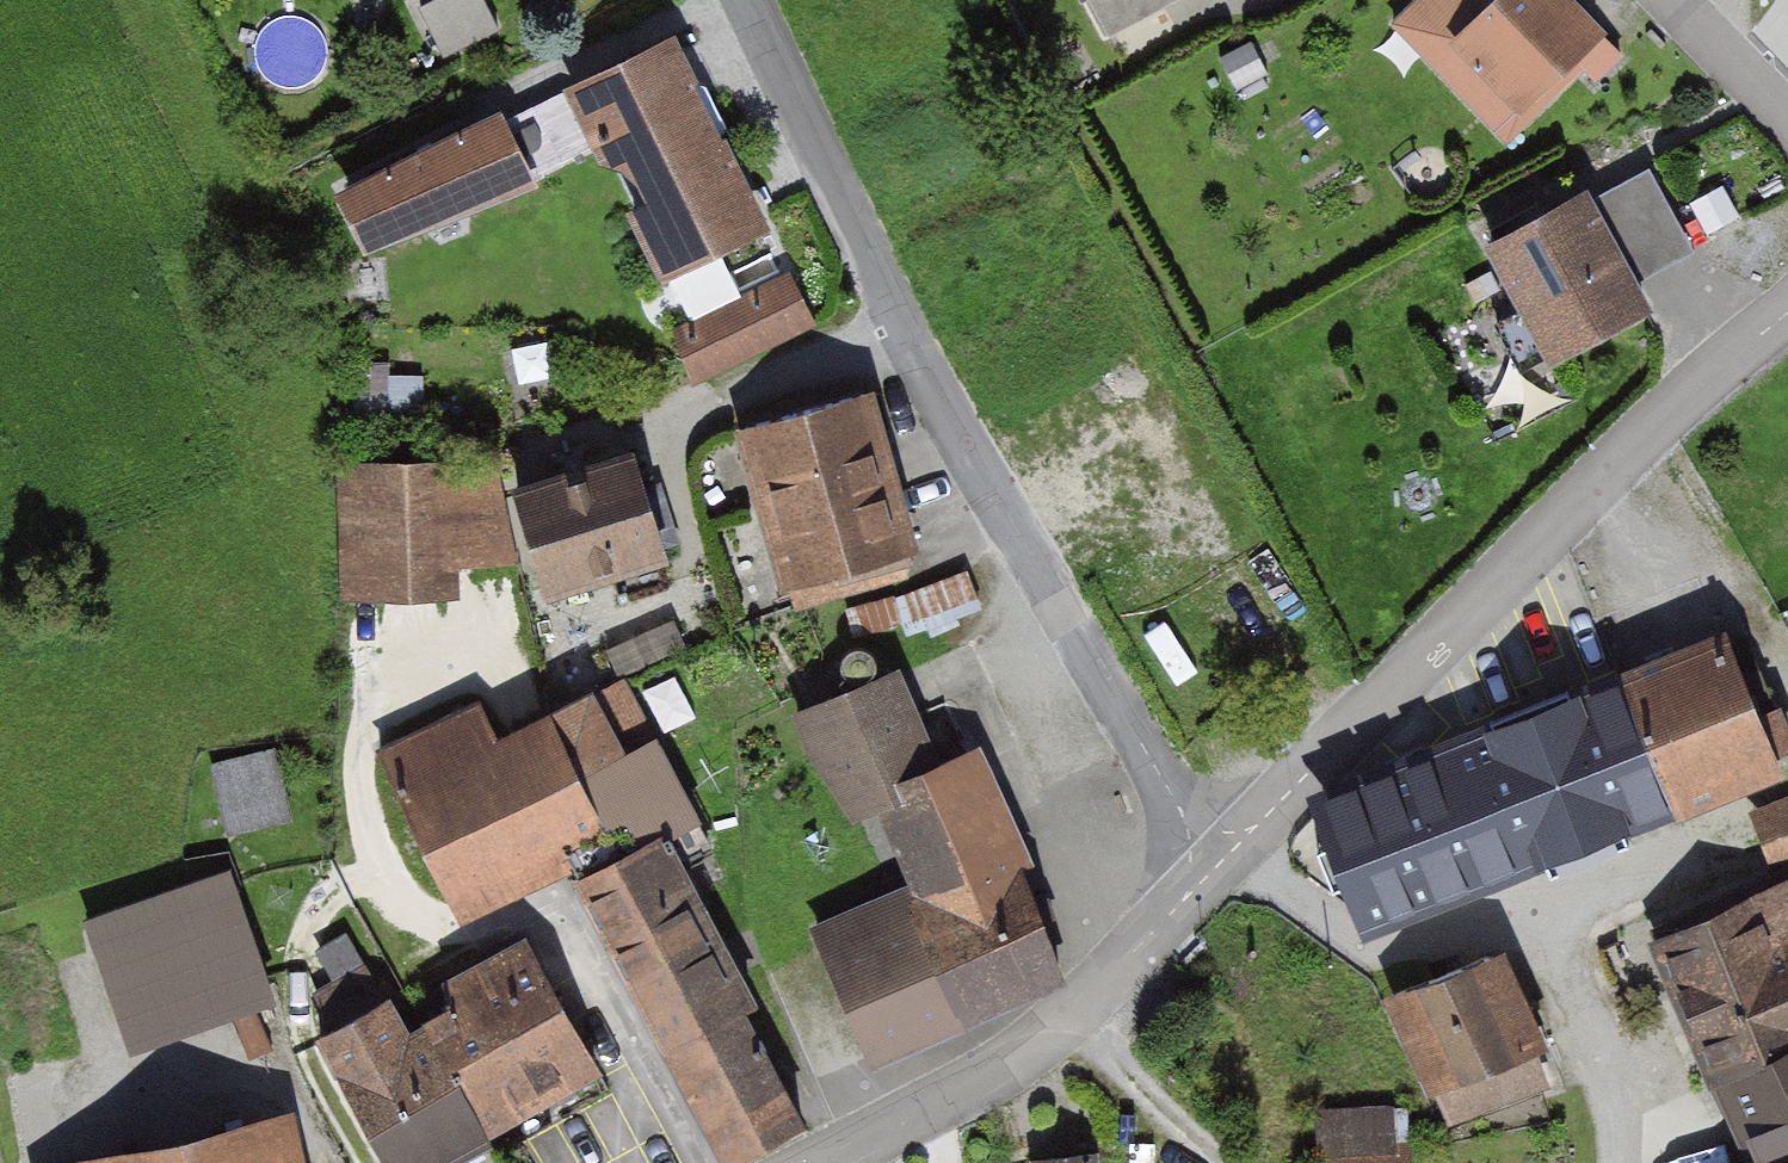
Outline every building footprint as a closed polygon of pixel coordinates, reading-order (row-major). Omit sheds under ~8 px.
[(447,45),(498,25),(488,0),(429,0),(447,45)] [(1112,47),(1198,0),(1086,0),(1112,47)] [(1380,28),(1498,149),(1576,73),(1590,87),(1622,55),(1569,0),(1408,0),(1380,28)] [(493,107),(314,194),(346,258),(591,139),(656,273),(751,227),(659,41),(498,119),(493,107)] [(1641,169),(1581,200),(1626,285),(1686,253),(1641,169)] [(1573,183),(1468,238),(1531,358),(1636,303),(1626,285),(1581,200),(1573,183)] [(859,394),(717,436),(764,594),(906,553),(859,394)] [(656,555),(606,429),(486,476),(535,602),(656,555)] [(458,463),(336,464),(337,601),(459,600),(458,463)] [(1722,641),(1322,801),(1370,920),(1770,761),(1722,641)] [(858,1065),(1074,976),(975,740),(924,761),(887,671),(791,711),(835,815),(865,803),(901,889),(802,930),(858,1065)] [(463,921),(574,866),(668,820),(692,808),(626,675),(596,690),(592,680),(495,728),(479,695),(376,746),(463,921)] [(219,757),(232,821),(293,809),(280,744),(219,757)] [(1761,818),(1775,857),(1787,852),(1787,808),(1761,818)] [(574,866),(721,1160),(804,1119),(748,1005),(758,1000),(668,820),(574,866)] [(229,872),(82,923),(129,1058),(276,1007),(229,872)] [(1758,1162),(1764,1162),(1787,1152),(1787,873),(1655,933),(1758,1162)] [(387,1162),(434,1162),(601,1077),(522,924),(424,974),(448,1021),(400,1046),(378,1003),(320,1032),(387,1162)] [(1485,950),(1382,990),(1435,1126),(1538,1086),(1485,950)] [(1300,1108),(1304,1162),(1406,1162),(1402,1102),(1300,1108)] [(85,1162),(305,1162),(297,1121),(85,1162)]
